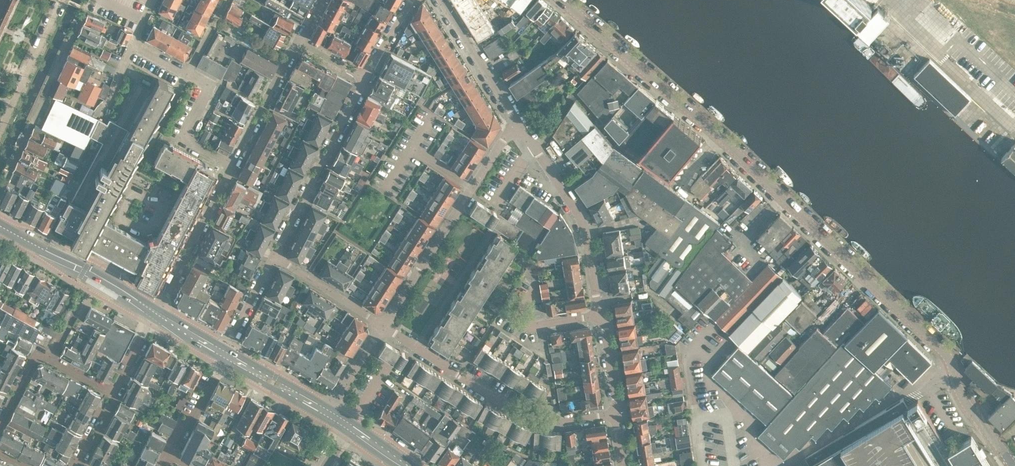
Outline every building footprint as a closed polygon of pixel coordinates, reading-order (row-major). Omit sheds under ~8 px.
[(12,9),(16,0),(0,0),(0,3),(12,9)] [(163,0),(158,10),(161,11),(166,13),(172,16),(175,9),(177,10),(178,7),(163,0)] [(163,0),(178,7),(183,9),(184,6),(178,3),(179,0),(163,0)] [(195,7),(208,14),(213,5),(204,0),(195,0),(198,1),(195,7)] [(278,0),(265,0),(265,2),(300,21),(303,14),(278,0)] [(304,14),(308,5),(298,0),(287,0),(288,0),(285,4),(304,14)] [(329,2),(344,9),(349,0),(330,0),(329,2)] [(393,9),(398,0),(385,0),(383,3),(393,9)] [(479,40),(495,29),(476,0),(453,0),(479,40)] [(521,11),(529,0),(507,0),(521,11)] [(547,4),(543,0),(537,0),(519,22),(523,25),(533,12),(536,16),(547,4)] [(858,21),(872,6),(866,0),(835,0),(858,21)] [(416,29),(416,28),(432,18),(422,1),(404,30),(407,34),(416,29)] [(223,17),(238,24),(242,16),(239,15),(242,8),(231,2),(223,17)] [(329,2),(324,12),(338,20),(344,9),(329,2)] [(7,19),(12,9),(0,3),(0,16),(7,19)] [(375,13),(387,20),(392,10),(380,3),(375,13)] [(547,4),(536,16),(542,21),(540,24),(547,30),(561,15),(547,4)] [(190,11),(189,13),(188,15),(203,23),(208,14),(195,7),(192,13),(190,11)] [(869,39),(890,18),(878,7),(858,29),(869,39)] [(268,23),(286,33),(293,20),(275,10),(268,23)] [(188,15),(189,13),(184,11),(181,18),(187,21),(185,26),(198,33),(203,23),(188,15)] [(324,12),(318,22),(331,29),(333,30),(338,20),(324,12)] [(371,13),(366,23),(380,31),(386,22),(371,13)] [(98,29),(101,30),(104,32),(106,27),(102,26),(105,21),(87,14),(84,23),(98,29)] [(261,38),(277,47),(285,35),(276,30),(276,27),(251,14),(248,19),(263,27),(264,27),(267,28),(261,38)] [(574,29),(561,16),(542,35),(545,38),(552,30),(563,40),(574,29)] [(416,28),(416,29),(422,37),(438,27),(438,26),(435,21),(434,21),(432,18),(416,28)] [(146,38),(155,43),(167,22),(162,20),(158,27),(153,25),(146,38)] [(155,43),(165,48),(172,35),(167,33),(172,25),(167,22),(155,43)] [(331,29),(318,22),(311,36),(311,38),(322,44),(326,37),(324,36),(326,32),(328,33),(331,29)] [(366,23),(360,32),(374,41),(380,31),(366,23)] [(957,32),(976,50),(985,41),(965,23),(957,32)] [(82,25),(77,35),(96,44),(101,34),(82,25)] [(438,27),(422,37),(428,47),(444,36),(443,36),(444,35),(441,30),(440,30),(438,27)] [(121,28),(115,39),(126,44),(132,33),(121,28)] [(165,48),(174,53),(183,36),(186,32),(182,30),(177,38),(172,35),(165,48)] [(576,30),(558,49),(569,58),(586,40),(587,39),(586,39),(576,31),(577,31),(576,30)] [(216,31),(211,42),(215,44),(219,37),(222,38),(223,36),(220,34),(221,34),(216,31)] [(183,36),(174,53),(183,59),(191,45),(186,43),(188,39),(190,35),(186,32),(184,36),(183,36)] [(360,32),(354,42),(369,50),(374,41),(360,32)] [(326,46),(335,51),(342,38),(333,33),(326,46)] [(444,36),(428,47),(433,56),(450,46),(449,45),(450,44),(446,39),(446,40),(444,36)] [(483,47),(487,52),(504,42),(500,36),(483,47)] [(342,38),(335,51),(344,55),(349,46),(351,42),(342,38)] [(596,49),(586,40),(569,58),(570,60),(572,58),(573,60),(570,63),(570,67),(576,73),(578,71),(597,49),(596,49)] [(211,42),(204,53),(209,56),(215,44),(211,42)] [(359,63),(361,63),(369,50),(354,42),(351,48),(349,46),(344,55),(352,60),(359,63)] [(504,42),(487,52),(491,59),(508,48),(504,42)] [(69,53),(67,56),(84,65),(90,54),(90,52),(73,44),(69,53)] [(450,46),(433,56),(439,65),(455,55),(455,54),(452,48),(452,49),(450,46)] [(241,58),(271,75),(277,63),(248,47),(241,58)] [(507,53),(511,60),(519,55),(514,48),(507,53)] [(569,58),(558,49),(557,51),(510,83),(515,91),(514,92),(515,92),(525,108),(538,99),(534,92),(540,88),(539,86),(541,84),(538,81),(544,77),(547,81),(549,80),(546,75),(553,71),(565,62),(569,58)] [(105,50),(102,56),(107,59),(110,52),(105,50)] [(597,50),(578,71),(586,78),(605,57),(597,50)] [(431,74),(391,53),(390,53),(386,61),(383,65),(384,65),(379,73),(380,74),(420,95),(431,74)] [(67,57),(57,77),(71,83),(82,89),(78,97),(93,104),(98,95),(105,98),(113,75),(108,73),(102,70),(106,62),(90,54),(84,65),(67,56),(67,57)] [(208,57),(203,54),(196,66),(202,68),(208,57)] [(318,77),(316,81),(328,88),(336,74),(300,55),(295,65),(318,77)] [(455,55),(439,65),(445,74),(461,64),(461,63),(458,58),(457,58),(455,55)] [(202,68),(207,71),(213,59),(208,57),(202,68)] [(604,122),(638,84),(607,58),(577,91),(604,122)] [(955,114),(971,97),(930,58),(914,75),(955,114)] [(207,71),(211,74),(218,62),(213,59),(207,71)] [(228,80),(233,80),(241,64),(231,59),(222,76),(228,80)] [(211,74),(220,78),(227,67),(218,62),(211,74)] [(516,63),(503,71),(507,78),(521,69),(516,63)] [(461,64),(445,74),(451,84),(459,78),(461,82),(469,77),(466,72),(467,72),(464,67),(463,67),(461,64)] [(295,65),(289,77),(306,86),(310,78),(316,81),(318,77),(295,65)] [(238,88),(252,95),(263,75),(249,67),(238,88)] [(553,71),(546,75),(549,80),(553,85),(559,80),(553,71)] [(314,91),(307,104),(333,118),(351,84),(350,81),(336,74),(329,88),(328,88),(327,89),(324,96),(319,93),(314,91)] [(394,82),(393,83),(378,76),(374,85),(400,99),(402,96),(398,94),(398,93),(396,92),(400,85),(394,82)] [(470,78),(469,77),(461,82),(459,78),(451,84),(459,96),(475,86),(473,83),(470,77),(470,78)] [(56,78),(49,95),(57,97),(62,100),(69,84),(56,78)] [(56,222),(54,225),(74,235),(70,243),(78,248),(85,251),(89,243),(91,244),(107,253),(135,268),(137,266),(137,265),(142,255),(141,255),(142,255),(143,253),(148,243),(147,243),(147,242),(102,218),(108,208),(115,199),(113,198),(120,189),(119,188),(125,180),(126,179),(124,178),(131,169),(129,168),(136,159),(135,158),(142,149),(140,148),(147,139),(145,138),(153,129),(151,128),(158,119),(156,118),(163,109),(162,108),(169,99),(167,98),(173,86),(158,78),(157,80),(156,83),(152,90),(138,82),(116,122),(109,119),(107,123),(98,119),(90,135),(102,142),(71,201),(68,199),(56,222)] [(288,80),(284,87),(299,94),(303,87),(288,79),(288,80)] [(638,84),(614,112),(632,127),(656,99),(638,84)] [(400,99),(374,85),(373,85),(369,93),(384,101),(387,97),(389,98),(390,99),(398,104),(400,99)] [(323,86),(319,93),(324,96),(327,89),(323,86)] [(475,86),(459,96),(464,105),(481,95),(479,92),(476,87),(475,87),(475,86)] [(222,87),(219,94),(221,95),(225,97),(229,90),(225,88),(222,87)] [(280,94),(280,95),(295,102),(299,94),(284,87),(280,94)] [(235,93),(230,102),(250,113),(255,104),(235,93)] [(280,95),(277,101),(292,109),(295,102),(280,95)] [(481,95),(464,105),(470,115),(486,104),(484,101),(485,101),(482,96),(481,96),(481,95)] [(66,96),(63,101),(71,104),(73,99),(66,96)] [(367,97),(362,107),(388,121),(391,116),(387,114),(386,116),(378,111),(381,104),(367,97)] [(98,118),(56,98),(42,127),(84,148),(90,135),(98,119),(98,118)] [(623,138),(641,153),(674,114),(656,99),(623,138)] [(600,164),(613,146),(574,100),(553,134),(586,173),(589,170),(599,162),(600,164)] [(277,101),(273,108),(281,113),(282,112),(288,115),(292,109),(277,101)] [(250,113),(230,102),(225,111),(245,122),(250,113)] [(82,104),(79,109),(91,115),(93,110),(93,109),(82,104)] [(486,104),(470,115),(476,123),(475,124),(493,113),(492,113),(490,110),(491,110),(487,105),(486,104)] [(388,121),(362,107),(356,118),(370,125),(374,118),(383,123),(382,124),(386,126),(388,121)] [(215,123),(217,119),(220,115),(213,111),(209,119),(215,123)] [(273,111),(268,120),(281,127),(286,118),(273,111)] [(605,123),(620,140),(632,127),(614,112),(605,123)] [(306,121),(305,122),(325,132),(326,130),(331,120),(317,113),(313,120),(307,118),(306,121)] [(493,113),(475,124),(476,127),(471,134),(487,145),(500,125),(493,113)] [(641,154),(670,174),(701,137),(675,114),(641,154)] [(232,119),(227,128),(238,135),(243,125),(232,119)] [(396,119),(394,124),(400,127),(402,122),(396,119)] [(268,120),(263,130),(276,136),(281,127),(268,120)] [(370,127),(355,120),(349,131),(363,139),(366,135),(370,127)] [(303,126),(303,127),(308,129),(304,137),(318,145),(324,135),(323,135),(325,132),(305,122),(303,126)] [(29,137),(40,142),(45,132),(34,127),(29,137)] [(227,128),(222,138),(233,144),(238,135),(227,128)] [(200,140),(206,143),(212,132),(205,129),(200,140)] [(263,130),(258,139),(271,146),(276,136),(263,130)] [(349,131),(343,143),(357,151),(363,139),(349,131)] [(45,132),(40,142),(52,148),(57,138),(45,132)] [(233,144),(222,138),(214,134),(212,138),(218,141),(215,147),(228,154),(233,144)] [(469,138),(463,147),(479,158),(479,157),(480,157),(483,152),(485,148),(469,138)] [(29,139),(25,147),(43,156),(47,147),(29,139)] [(258,139),(253,148),(266,155),(271,146),(258,139)] [(59,149),(63,142),(57,140),(54,146),(59,149)] [(291,149),(291,150),(310,160),(312,158),(317,148),(302,140),(298,148),(293,145),(291,149)] [(1002,157),(1001,157),(1014,170),(1014,142),(1002,157)] [(139,270),(134,280),(142,284),(141,286),(147,287),(155,291),(159,283),(162,279),(164,274),(168,267),(171,260),(174,255),(176,250),(179,245),(180,243),(181,241),(181,240),(183,238),(185,233),(186,232),(186,231),(187,230),(188,227),(191,223),(192,221),(198,208),(204,197),(211,185),(217,172),(205,166),(203,165),(199,163),(201,159),(187,152),(179,148),(175,146),(172,144),(170,146),(168,145),(164,143),(162,147),(161,147),(160,148),(154,161),(170,170),(171,169),(180,174),(179,175),(187,179),(181,190),(167,216),(162,226),(159,232),(158,234),(156,237),(153,238),(152,233),(147,235),(148,239),(147,242),(147,243),(148,243),(143,253),(142,255),(141,255),(142,255),(137,265),(137,266),(140,267),(139,270)] [(342,145),(336,156),(361,168),(363,165),(354,160),(357,153),(342,145)] [(619,188),(626,193),(644,168),(613,146),(600,164),(599,162),(589,170),(593,174),(596,171),(608,188),(604,191),(606,194),(613,190),(617,186),(619,188)] [(463,147),(457,156),(473,167),(473,166),(474,166),(477,161),(479,158),(463,147)] [(253,148),(248,158),(261,164),(266,155),(253,148)] [(19,158),(34,165),(43,169),(47,160),(23,150),(19,158)] [(288,154),(294,157),(290,165),(304,172),(309,162),(310,160),(291,150),(288,154)] [(65,158),(61,165),(73,171),(78,160),(59,151),(57,155),(65,158)] [(453,154),(447,163),(467,176),(468,175),(471,170),(473,167),(457,156),(453,154)] [(361,168),(336,156),(331,166),(346,174),(350,168),(359,172),(361,168)] [(720,156),(702,174),(691,186),(703,198),(721,180),(723,181),(717,188),(721,191),(737,173),(730,166),(730,165),(720,156)] [(248,158),(243,167),(256,174),(261,164),(248,158)] [(18,161),(13,171),(32,181),(37,171),(18,161)] [(424,169),(430,173),(429,175),(434,179),(439,172),(428,164),(424,169)] [(256,174),(243,167),(238,176),(251,183),(256,174)] [(288,168),(284,175),(279,173),(276,177),(296,187),(297,185),(298,185),(303,175),(288,168)] [(361,168),(359,172),(361,174),(368,177),(370,173),(361,168)] [(640,214),(657,226),(669,236),(684,216),(676,210),(685,198),(644,168),(626,193),(627,194),(620,198),(630,216),(640,214)] [(61,179),(67,182),(72,172),(66,169),(61,179)] [(324,179),(351,193),(353,188),(342,182),(344,177),(329,169),(324,179)] [(588,203),(606,194),(604,191),(608,188),(596,171),(593,174),(576,186),(588,203)] [(739,174),(715,197),(722,204),(733,194),(740,200),(752,187),(739,174)] [(444,176),(438,185),(454,196),(455,195),(455,196),(458,190),(460,186),(444,176)] [(276,177),(274,182),(279,184),(275,192),(290,200),(295,190),(296,187),(276,177)] [(56,178),(50,190),(60,195),(66,183),(56,178)] [(232,189),(230,193),(254,206),(257,202),(257,200),(258,198),(262,191),(237,179),(236,181),(232,189)] [(323,181),(318,191),(336,200),(337,198),(334,196),(338,189),(323,181)] [(358,182),(354,189),(358,191),(359,190),(362,185),(358,182)] [(438,185),(432,195),(448,205),(449,204),(449,205),(453,199),(452,199),(454,196),(438,185)] [(534,256),(535,257),(577,251),(570,230),(561,214),(564,212),(561,207),(557,211),(519,185),(509,200),(523,209),(514,223),(523,229),(515,241),(514,243),(534,256)] [(0,199),(0,203),(10,208),(18,192),(6,186),(0,199)] [(18,192),(10,209),(20,215),(29,198),(30,199),(35,191),(35,190),(30,188),(29,190),(25,196),(18,192)] [(755,189),(741,203),(730,214),(726,219),(730,222),(745,206),(749,210),(763,197),(755,189)] [(336,200),(318,191),(313,201),(328,208),(332,200),(335,202),(336,200)] [(54,192),(36,224),(47,230),(48,229),(50,230),(54,221),(57,215),(66,198),(60,195),(54,192)] [(228,197),(224,203),(235,209),(249,216),(254,206),(230,193),(228,197)] [(264,200),(262,205),(282,215),(283,213),(288,203),(274,195),(270,203),(264,200)] [(432,195),(426,204),(442,214),(443,213),(443,214),(447,208),(446,208),(448,205),(432,195)] [(591,211),(593,215),(609,207),(604,197),(589,204),(592,209),(591,211)] [(669,236),(657,226),(645,241),(648,243),(645,247),(654,254),(657,250),(683,270),(720,223),(712,217),(685,198),(676,210),(684,216),(669,236)] [(515,241),(523,229),(514,223),(491,208),(476,199),(469,211),(483,220),(515,241)] [(32,202),(24,217),(36,224),(47,205),(40,200),(37,205),(32,202)] [(224,203),(219,214),(230,220),(232,215),(246,223),(249,217),(235,209),(224,203)] [(426,204),(420,213),(436,223),(437,222),(437,223),(441,217),(440,217),(442,214),(426,204)] [(260,209),(265,212),(261,220),(276,227),(281,217),(282,215),(262,205),(260,209)] [(311,206),(306,216),(305,219),(325,229),(327,224),(322,222),(326,214),(311,206)] [(609,207),(593,215),(596,219),(597,220),(600,225),(614,217),(609,207)] [(723,207),(717,213),(725,220),(726,219),(730,214),(723,207)] [(230,220),(219,214),(213,224),(224,230),(230,220)] [(780,214),(758,237),(770,248),(792,225),(780,214)] [(418,216),(412,226),(428,236),(428,235),(429,236),(432,231),(432,230),(434,227),(418,216)] [(313,238),(317,231),(322,233),(325,229),(305,219),(304,221),(299,230),(313,238)] [(735,219),(730,224),(734,227),(739,222),(735,219)] [(250,228),(248,232),(267,242),(269,240),(274,230),(259,223),(255,230),(250,228)] [(212,226),(208,235),(228,245),(229,242),(224,239),(227,234),(212,226)] [(412,226),(406,235),(422,245),(423,245),(426,240),(426,239),(428,236),(412,226)] [(793,227),(781,239),(785,243),(781,247),(784,251),(801,234),(793,227)] [(717,228),(683,271),(674,283),(682,291),(721,250),(731,240),(717,228)] [(605,239),(605,244),(622,241),(620,229),(603,232),(604,234),(603,234),(603,238),(605,239)] [(309,245),(313,238),(299,230),(294,240),(293,242),(312,253),(315,248),(309,245)] [(245,237),(251,239),(247,247),(261,255),(266,245),(267,242),(248,232),(245,237)] [(490,242),(488,246),(508,259),(517,246),(497,233),(491,243),(490,242)] [(784,251),(789,255),(806,239),(801,234),(784,251)] [(203,243),(203,244),(218,251),(221,246),(226,249),(228,245),(208,235),(203,243)] [(406,235),(400,244),(416,254),(417,254),(421,249),(420,248),(422,245),(406,235)] [(622,241),(605,244),(606,249),(605,250),(606,253),(607,254),(607,255),(624,253),(622,241)] [(291,245),(286,255),(301,262),(305,254),(310,257),(312,253),(293,242),(291,245)] [(199,252),(198,252),(213,260),(218,252),(218,251),(203,244),(199,252)] [(400,244),(394,253),(410,263),(411,263),(415,258),(414,257),(416,254),(400,244)] [(789,266),(799,276),(809,266),(807,264),(820,252),(811,244),(793,262),(792,261),(795,259),(790,255),(789,256),(785,252),(776,260),(781,265),(782,263),(786,267),(789,265),(789,266)] [(486,250),(480,259),(500,272),(508,259),(488,246),(486,250)] [(769,252),(773,257),(778,251),(774,247),(769,252)] [(682,291),(693,300),(731,260),(721,250),(682,291)] [(238,257),(237,259),(255,268),(260,258),(246,251),(242,259),(238,257)] [(198,252),(193,264),(208,272),(211,265),(222,271),(224,266),(214,261),(198,252)] [(809,266),(799,276),(810,287),(820,277),(821,278),(833,266),(820,252),(807,264),(809,266)] [(394,253),(388,262),(404,273),(405,272),(409,267),(408,267),(410,263),(394,253)] [(561,256),(560,256),(562,266),(578,264),(578,262),(579,261),(579,259),(577,258),(577,253),(561,256)] [(628,259),(629,257),(629,255),(627,254),(608,257),(609,263),(608,264),(608,267),(609,268),(610,269),(631,266),(630,260),(628,259)] [(693,300),(682,291),(674,283),(683,271),(660,254),(647,272),(653,276),(650,280),(650,285),(665,295),(683,312),(679,317),(690,327),(705,311),(693,301),(694,301),(693,300)] [(1,255),(0,256),(0,282),(11,261),(1,255)] [(233,257),(229,255),(228,258),(224,265),(228,268),(232,261),(231,261),(233,257)] [(255,268),(237,259),(236,261),(240,263),(236,270),(250,278),(255,268)] [(474,268),(472,271),(492,284),(500,272),(480,259),(475,268),(474,268)] [(329,280),(331,282),(343,263),(339,260),(336,265),(328,261),(319,274),(329,280)] [(693,300),(694,301),(704,309),(741,270),(731,260),(693,300)] [(2,278),(12,284),(22,267),(12,261),(2,278)] [(333,283),(343,289),(352,276),(344,271),(347,266),(343,263),(331,282),(333,283)] [(782,277),(768,263),(752,280),(715,319),(729,333),(782,277)] [(181,286),(195,293),(205,299),(217,277),(193,264),(181,286)] [(562,266),(564,277),(580,274),(579,269),(579,268),(579,266),(578,265),(578,264),(562,266)] [(386,266),(380,275),(396,286),(396,285),(397,285),(400,280),(402,276),(386,266)] [(827,282),(836,290),(847,278),(835,267),(819,284),(822,287),(827,282)] [(24,268),(13,286),(17,287),(15,292),(22,296),(34,274),(24,268)] [(612,281),(612,283),(628,280),(626,268),(610,271),(611,276),(610,277),(610,280),(612,281)] [(289,284),(293,276),(279,269),(274,279),(273,281),(292,291),(295,287),(289,284)] [(704,309),(715,319),(752,280),(741,270),(704,309)] [(492,284),(472,271),(469,275),(470,276),(464,285),(483,298),(492,284)] [(565,282),(566,288),(581,285),(581,284),(582,283),(582,281),(580,280),(580,274),(564,277),(560,278),(561,282),(565,282)] [(29,300),(34,302),(46,280),(36,275),(27,291),(33,294),(29,300)] [(380,275),(374,284),(390,295),(390,294),(391,294),(394,289),(396,286),(380,275)] [(783,277),(782,277),(729,333),(748,349),(795,301),(802,294),(783,277)] [(46,280),(34,302),(38,304),(40,301),(44,304),(55,286),(46,280)] [(239,280),(235,286),(243,291),(247,284),(239,280)] [(628,280),(612,283),(614,294),(630,292),(628,280)] [(281,301),(285,293),(290,296),(292,291),(273,281),(271,283),(266,293),(281,301)] [(539,284),(540,291),(548,290),(547,282),(539,284)] [(219,290),(224,293),(238,300),(243,291),(235,286),(229,283),(226,289),(220,286),(219,290)] [(374,284),(368,293),(384,304),(385,303),(388,298),(390,295),(374,284)] [(582,285),(581,285),(566,288),(567,298),(583,296),(583,291),(583,289),(583,287),(582,286),(582,285)] [(182,307),(186,309),(195,293),(181,286),(177,293),(174,299),(175,303),(182,307)] [(56,288),(46,305),(50,308),(50,310),(54,312),(56,311),(57,308),(58,308),(60,309),(63,309),(64,306),(63,304),(61,303),(67,293),(60,288),(59,289),(56,288)] [(310,314),(322,296),(320,294),(311,288),(307,293),(301,289),(295,300),(301,304),(302,302),(309,306),(306,311),(310,314)] [(454,298),(452,302),(472,315),(480,302),(461,289),(455,299),(454,298)] [(548,290),(540,291),(542,299),(549,298),(548,290)] [(195,293),(186,309),(197,315),(205,299),(195,293)] [(224,293),(219,303),(233,310),(238,300),(224,293)] [(368,293),(362,303),(375,311),(380,310),(384,304),(368,293)] [(258,306),(275,315),(280,305),(282,307),(281,308),(289,312),(291,308),(275,300),(274,301),(264,296),(258,306)] [(324,297),(322,296),(310,314),(314,317),(317,312),(325,317),(326,316),(330,308),(334,303),(324,297)] [(209,297),(205,304),(211,307),(209,310),(228,320),(233,310),(219,303),(209,297)] [(584,298),(564,301),(565,310),(585,307),(584,298)] [(564,301),(564,299),(554,300),(544,301),(546,313),(565,310),(564,301)] [(798,304),(795,301),(748,349),(774,373),(799,346),(788,337),(790,334),(792,336),(798,329),(800,331),(816,314),(802,300),(798,304)] [(616,313),(617,314),(633,311),(631,301),(615,303),(616,308),(615,309),(615,312),(616,313)] [(1,306),(0,307),(6,310),(12,313),(15,308),(3,302),(1,306)] [(450,306),(444,315),(464,328),(472,315),(452,302),(449,306),(450,306)] [(211,307),(205,304),(199,316),(223,330),(228,320),(209,310),(211,307)] [(799,346),(774,373),(795,391),(848,332),(852,335),(865,322),(848,306),(823,332),(817,326),(799,345),(800,346),(799,346)] [(15,308),(12,313),(23,319),(26,314),(26,312),(16,307),(15,308)] [(84,319),(96,326),(106,331),(112,319),(113,318),(111,317),(111,318),(91,307),(84,319)] [(330,308),(326,316),(331,319),(336,312),(330,308)] [(883,360),(906,335),(878,308),(865,322),(852,335),(845,342),(884,378),(892,368),(883,360)] [(0,321),(0,323),(9,328),(32,341),(39,328),(37,327),(33,325),(32,324),(26,321),(24,319),(23,319),(12,313),(6,310),(0,321)] [(347,311),(341,320),(348,325),(364,335),(368,329),(367,323),(347,311)] [(633,311),(617,314),(617,315),(616,316),(616,319),(618,319),(618,325),(634,322),(633,311)] [(26,314),(23,319),(24,319),(26,321),(32,324),(33,325),(36,320),(36,319),(26,314)] [(265,321),(269,323),(273,316),(269,314),(265,321)] [(438,324),(435,328),(455,341),(464,328),(444,315),(438,324)] [(97,349),(120,360),(135,331),(113,319),(113,321),(112,321),(97,349)] [(306,320),(302,325),(308,328),(311,323),(306,320)] [(40,321),(37,327),(39,328),(54,336),(57,330),(40,321)] [(249,344),(255,347),(266,325),(263,324),(261,328),(250,322),(245,332),(241,340),(249,344)] [(0,323),(0,338),(3,339),(9,328),(0,323)] [(664,333),(673,341),(683,331),(674,323),(664,333)] [(620,336),(620,337),(636,335),(635,324),(619,327),(619,332),(619,333),(619,335),(620,336)] [(266,325),(255,347),(260,349),(261,352),(264,353),(266,352),(267,353),(276,336),(266,331),(269,326),(266,325)] [(348,325),(342,334),(358,344),(360,341),(364,336),(363,336),(364,335),(348,325)] [(94,328),(87,341),(97,347),(106,331),(96,326),(95,329),(94,328)] [(588,327),(569,330),(570,339),(572,339),(590,336),(589,335),(590,335),(589,328),(588,327)] [(455,341),(435,328),(433,331),(433,332),(427,341),(447,354),(455,341)] [(566,330),(550,333),(551,342),(561,340),(560,335),(567,334),(566,330)] [(342,334),(336,343),(352,354),(354,350),(355,350),(358,345),(357,345),(358,344),(342,334)] [(271,357),(278,361),(287,345),(281,342),(284,337),(280,335),(270,354),(272,355),(271,357)] [(636,335),(620,337),(621,339),(620,340),(620,342),(621,343),(622,348),(638,345),(636,335)] [(883,360),(892,368),(896,364),(913,379),(931,359),(906,335),(883,360)] [(8,338),(6,342),(26,352),(31,343),(18,336),(14,342),(8,338)] [(476,336),(471,342),(476,345),(480,338),(476,336)] [(590,336),(572,339),(573,348),(591,345),(590,341),(591,340),(591,338),(590,337),(590,336)] [(299,351),(290,366),(300,372),(301,371),(302,372),(316,347),(315,347),(317,343),(318,341),(314,338),(304,355),(299,351)] [(279,360),(290,366),(299,351),(294,349),(298,342),(293,339),(289,346),(287,345),(279,360)] [(377,352),(392,361),(399,366),(407,354),(399,349),(385,340),(377,352)] [(97,347),(87,341),(80,353),(91,359),(97,347)] [(884,378),(845,342),(843,341),(831,355),(876,395),(880,399),(892,385),(884,378)] [(151,343),(145,355),(169,368),(177,355),(155,342),(151,343)] [(313,379),(329,353),(332,347),(325,343),(323,346),(317,343),(315,347),(316,347),(302,372),(304,373),(303,375),(311,379),(312,378),(313,379)] [(677,352),(675,344),(664,343),(665,343),(660,344),(661,346),(665,346),(667,354),(677,352)] [(73,363),(78,352),(80,350),(72,345),(70,348),(65,345),(60,356),(73,363)] [(578,352),(579,358),(593,356),(592,354),(593,353),(593,350),(592,349),(591,345),(573,348),(574,353),(578,352)] [(792,393),(739,345),(712,374),(766,423),(792,393)] [(472,359),(484,366),(492,354),(481,346),(472,359)] [(11,347),(6,357),(20,364),(25,355),(11,347)] [(332,347),(329,353),(337,358),(331,368),(326,366),(329,361),(326,359),(315,377),(329,386),(331,385),(339,373),(345,363),(346,361),(349,357),(339,350),(332,347)] [(624,359),(624,361),(640,358),(638,348),(622,350),(623,355),(622,356),(623,359),(624,359)] [(114,371),(119,362),(106,355),(106,354),(102,351),(98,349),(96,353),(99,355),(99,356),(104,358),(101,364),(114,371)] [(519,350),(515,356),(519,359),(523,352),(519,350)] [(562,361),(560,351),(550,352),(552,360),(554,362),(562,361)] [(91,359),(80,353),(78,352),(73,363),(85,369),(91,359)] [(484,366),(495,373),(503,361),(492,354),(484,366)] [(864,409),(876,395),(831,355),(819,368),(860,405),(864,409)] [(157,363),(144,356),(138,368),(150,375),(157,363)] [(168,375),(166,379),(171,382),(167,390),(172,393),(187,363),(184,361),(184,360),(183,360),(183,358),(180,356),(180,357),(178,357),(177,357),(168,375)] [(576,364),(577,369),(594,366),(594,362),(595,361),(594,358),(593,357),(593,356),(579,358),(580,364),(576,364)] [(6,357),(1,366),(15,373),(20,364),(6,357)] [(640,358),(624,361),(624,362),(623,363),(624,365),(625,366),(626,371),(647,368),(645,357),(640,358)] [(407,372),(418,379),(426,367),(415,359),(407,372)] [(108,381),(114,371),(101,364),(93,360),(90,364),(99,369),(95,375),(108,381)] [(495,373),(506,381),(514,368),(503,361),(495,373)] [(967,366),(965,368),(975,377),(970,383),(984,396),(991,389),(998,395),(1004,388),(997,383),(972,361),(967,366)] [(38,380),(42,382),(50,368),(42,364),(38,365),(30,380),(36,384),(38,380)] [(191,390),(201,371),(197,369),(197,366),(193,364),(191,365),(189,365),(178,386),(185,391),(187,388),(191,390)] [(669,366),(671,377),(681,376),(679,364),(669,366)] [(0,368),(0,376),(10,382),(15,373),(1,366),(0,368)] [(581,373),(582,378),(596,376),(596,374),(597,373),(596,371),(595,370),(594,366),(577,369),(577,373),(581,373)] [(418,379),(429,387),(437,374),(426,367),(418,379)] [(46,384),(51,387),(59,373),(50,368),(42,382),(38,389),(42,391),(46,384)] [(150,375),(138,368),(134,376),(158,389),(160,385),(148,379),(150,375)] [(506,381),(517,388),(525,375),(514,368),(506,381)] [(860,405),(819,368),(807,381),(844,415),(848,418),(860,405)] [(627,383),(628,384),(644,382),(642,371),(626,374),(627,379),(626,380),(626,382),(627,383)] [(59,373),(51,387),(52,388),(51,391),(59,395),(68,378),(59,373)] [(429,387),(440,394),(448,381),(437,374),(429,387)] [(517,388),(528,395),(536,382),(525,375),(517,388)] [(897,380),(891,375),(887,380),(892,385),(897,380)] [(0,376),(0,388),(6,391),(10,382),(0,376)] [(579,385),(580,389),(598,387),(597,382),(598,381),(597,379),(596,378),(596,376),(582,378),(583,384),(579,385)] [(671,377),(673,389),(682,388),(681,376),(671,377)] [(133,378),(127,388),(151,401),(154,397),(150,396),(152,392),(147,387),(147,386),(133,378)] [(70,379),(63,392),(68,395),(70,393),(82,399),(83,398),(96,405),(101,396),(88,388),(70,379)] [(230,385),(219,380),(204,409),(214,415),(219,417),(235,387),(230,385)] [(440,394),(451,401),(459,388),(448,381),(440,394)] [(844,415),(807,381),(795,394),(828,425),(832,428),(844,415)] [(536,382),(528,395),(539,402),(548,390),(536,382)] [(644,382),(628,384),(628,386),(627,387),(627,389),(629,390),(629,395),(645,392),(645,391),(649,391),(649,386),(645,387),(644,382)] [(234,389),(235,387),(219,417),(208,438),(212,440),(227,412),(234,416),(245,394),(244,393),(244,394),(243,394),(243,393),(243,391),(240,389),(238,390),(238,391),(237,390),(236,391),(234,389)] [(585,393),(585,399),(599,396),(599,395),(600,394),(599,391),(598,391),(598,387),(580,389),(581,394),(585,393)] [(25,388),(22,394),(33,399),(35,395),(41,398),(43,394),(37,391),(34,393),(25,388)] [(151,401),(127,388),(122,398),(136,406),(140,400),(149,405),(151,401)] [(451,401),(462,408),(470,395),(459,388),(451,401)] [(988,415),(990,417),(1002,429),(1014,416),(1014,397),(1011,392),(1004,388),(998,395),(1003,400),(996,407),(988,415)] [(391,412),(401,395),(394,390),(387,402),(383,407),(380,412),(377,417),(376,418),(383,422),(384,422),(391,426),(403,411),(405,407),(403,405),(395,415),(391,412)] [(631,406),(632,408),(648,405),(647,399),(652,399),(651,397),(662,395),(661,391),(648,393),(646,395),(630,397),(631,402),(630,403),(630,406),(631,406)] [(424,394),(422,397),(428,401),(429,402),(431,399),(424,394)] [(828,425),(795,394),(782,408),(812,434),(816,438),(828,425)] [(470,395),(462,408),(474,415),(482,403),(470,395)] [(599,396),(585,399),(580,399),(581,408),(600,405),(602,403),(600,396),(599,396)] [(96,405),(83,398),(82,399),(78,407),(91,414),(96,405)] [(245,436),(252,424),(263,405),(251,398),(236,425),(242,428),(239,433),(245,436)] [(949,450),(918,399),(866,431),(866,432),(811,465),(959,465),(949,450)] [(673,402),(675,413),(686,411),(684,400),(673,402)] [(114,412),(128,419),(133,411),(136,412),(137,410),(120,401),(114,412)] [(86,423),(91,414),(78,407),(73,404),(72,407),(76,409),(73,416),(86,423)] [(477,417),(489,424),(496,410),(484,404),(477,417)] [(252,424),(264,430),(274,411),(269,408),(269,406),(266,405),(264,406),(263,405),(252,424)] [(648,405),(632,408),(632,409),(631,410),(631,412),(633,413),(633,418),(649,416),(648,405)] [(812,434),(782,408),(770,421),(796,444),(800,448),(812,434)] [(45,426),(32,419),(14,410),(7,422),(38,439),(45,426)] [(489,424),(501,430),(508,416),(496,410),(489,424)] [(257,442),(253,450),(266,457),(278,438),(289,418),(279,412),(278,414),(274,411),(264,430),(263,430),(257,442)] [(403,411),(390,427),(418,448),(430,431),(403,411)] [(158,419),(172,427),(176,420),(162,412),(158,419)] [(81,432),(86,423),(73,416),(68,413),(64,420),(69,423),(68,425),(81,432)] [(427,436),(419,447),(423,450),(422,450),(430,456),(431,457),(433,459),(434,458),(435,459),(445,446),(456,430),(460,425),(443,413),(427,436)] [(114,414),(109,423),(123,430),(128,421),(114,414)] [(219,417),(214,415),(209,425),(213,427),(219,417)] [(501,430),(512,436),(519,422),(508,416),(501,430)] [(633,422),(633,423),(633,426),(634,427),(635,431),(656,428),(655,423),(648,424),(647,418),(633,420),(633,422)] [(209,425),(198,419),(181,453),(182,456),(201,465),(204,465),(212,449),(214,450),(218,443),(212,440),(208,438),(213,427),(209,425)] [(293,449),(296,448),(297,445),(298,446),(299,445),(303,447),(307,440),(303,437),(308,429),(299,424),(292,420),(280,440),(277,438),(262,465),(287,465),(292,458),(289,456),(293,449)] [(158,428),(169,434),(172,427),(161,421),(158,428)] [(796,444),(770,421),(758,434),(784,458),(796,444)] [(519,422),(512,436),(524,442),(531,429),(519,422)] [(5,449),(12,436),(13,436),(17,428),(7,423),(0,436),(0,447),(5,449)] [(123,430),(109,423),(104,432),(119,439),(121,434),(132,440),(134,436),(128,433),(123,430)] [(679,435),(680,436),(690,434),(688,423),(678,424),(679,431),(677,432),(677,431),(670,432),(670,436),(679,435)] [(460,424),(460,425),(456,430),(466,437),(471,430),(466,427),(460,424)] [(584,428),(586,437),(605,434),(605,433),(604,434),(604,432),(606,430),(605,425),(604,426),(604,425),(584,428)] [(51,426),(49,431),(75,444),(80,434),(65,426),(62,432),(51,426)] [(656,428),(635,431),(635,435),(635,436),(635,439),(636,440),(637,442),(650,440),(649,433),(650,433),(649,433),(657,432),(656,428)] [(135,435),(142,439),(145,433),(138,429),(136,432),(134,435),(135,435)] [(475,432),(471,430),(466,437),(469,440),(475,432)] [(533,445),(546,446),(547,431),(534,430),(533,445)] [(563,431),(565,443),(575,441),(573,430),(563,431)] [(12,436),(5,449),(15,455),(22,441),(24,439),(27,433),(24,431),(21,437),(20,437),(18,439),(13,436),(12,436)] [(75,444),(49,431),(47,435),(57,440),(54,446),(70,454),(75,444)] [(547,431),(546,446),(559,447),(561,432),(547,431)] [(146,442),(161,449),(166,439),(152,432),(146,442)] [(690,434),(680,436),(681,443),(691,442),(690,434)] [(103,435),(98,444),(112,451),(117,442),(103,435)] [(223,443),(229,446),(233,438),(228,435),(223,443)] [(131,442),(139,446),(142,439),(134,436),(131,442)] [(242,444),(253,450),(257,442),(246,436),(242,444)] [(587,450),(592,450),(607,447),(607,446),(608,444),(608,442),(607,441),(606,436),(590,439),(591,444),(588,444),(587,445),(587,450)] [(949,449),(959,465),(990,465),(984,456),(986,455),(981,448),(979,449),(971,436),(949,449)] [(493,443),(504,449),(506,446),(495,439),(493,443)] [(637,445),(636,446),(637,449),(638,450),(639,454),(662,450),(661,446),(656,447),(655,441),(650,441),(650,440),(637,442),(637,445)] [(17,455),(27,461),(34,447),(24,442),(17,455)] [(573,442),(565,444),(567,453),(575,452),(573,442)] [(140,453),(155,461),(160,451),(145,443),(140,453)] [(55,458),(49,455),(49,452),(52,446),(49,444),(46,450),(45,450),(45,453),(39,465),(51,465),(55,458)] [(93,453),(108,461),(112,451),(98,444),(93,453)] [(443,465),(450,465),(458,454),(462,449),(455,445),(452,449),(447,446),(437,460),(442,464),(443,465)] [(34,447),(27,461),(36,465),(43,452),(34,447)] [(607,447),(592,450),(593,456),(590,457),(590,460),(593,460),(609,458),(608,453),(609,451),(609,449),(608,448),(607,447)] [(51,465),(63,465),(65,463),(69,455),(59,450),(55,458),(51,465)] [(662,450),(639,454),(639,458),(639,459),(639,462),(640,463),(640,465),(654,463),(653,456),(663,454),(662,450)] [(224,453),(220,451),(217,457),(212,455),(206,465),(218,465),(224,453)] [(680,453),(681,459),(693,457),(692,451),(680,453)] [(93,453),(88,462),(96,465),(105,465),(108,461),(93,453)] [(154,461),(140,453),(134,465),(152,465),(154,461)] [(230,464),(225,461),(228,455),(224,453),(218,465),(229,465),(230,464)] [(515,453),(512,457),(517,461),(520,456),(515,453)] [(471,463),(461,456),(453,465),(469,465),(471,463)] [(520,456),(517,461),(522,465),(526,459),(521,456),(520,456)] [(540,462),(530,456),(523,465),(538,465),(540,462)] [(254,460),(249,457),(244,465),(251,465),(254,460)] [(688,465),(695,465),(693,457),(681,459),(682,465),(688,464),(688,465)]
